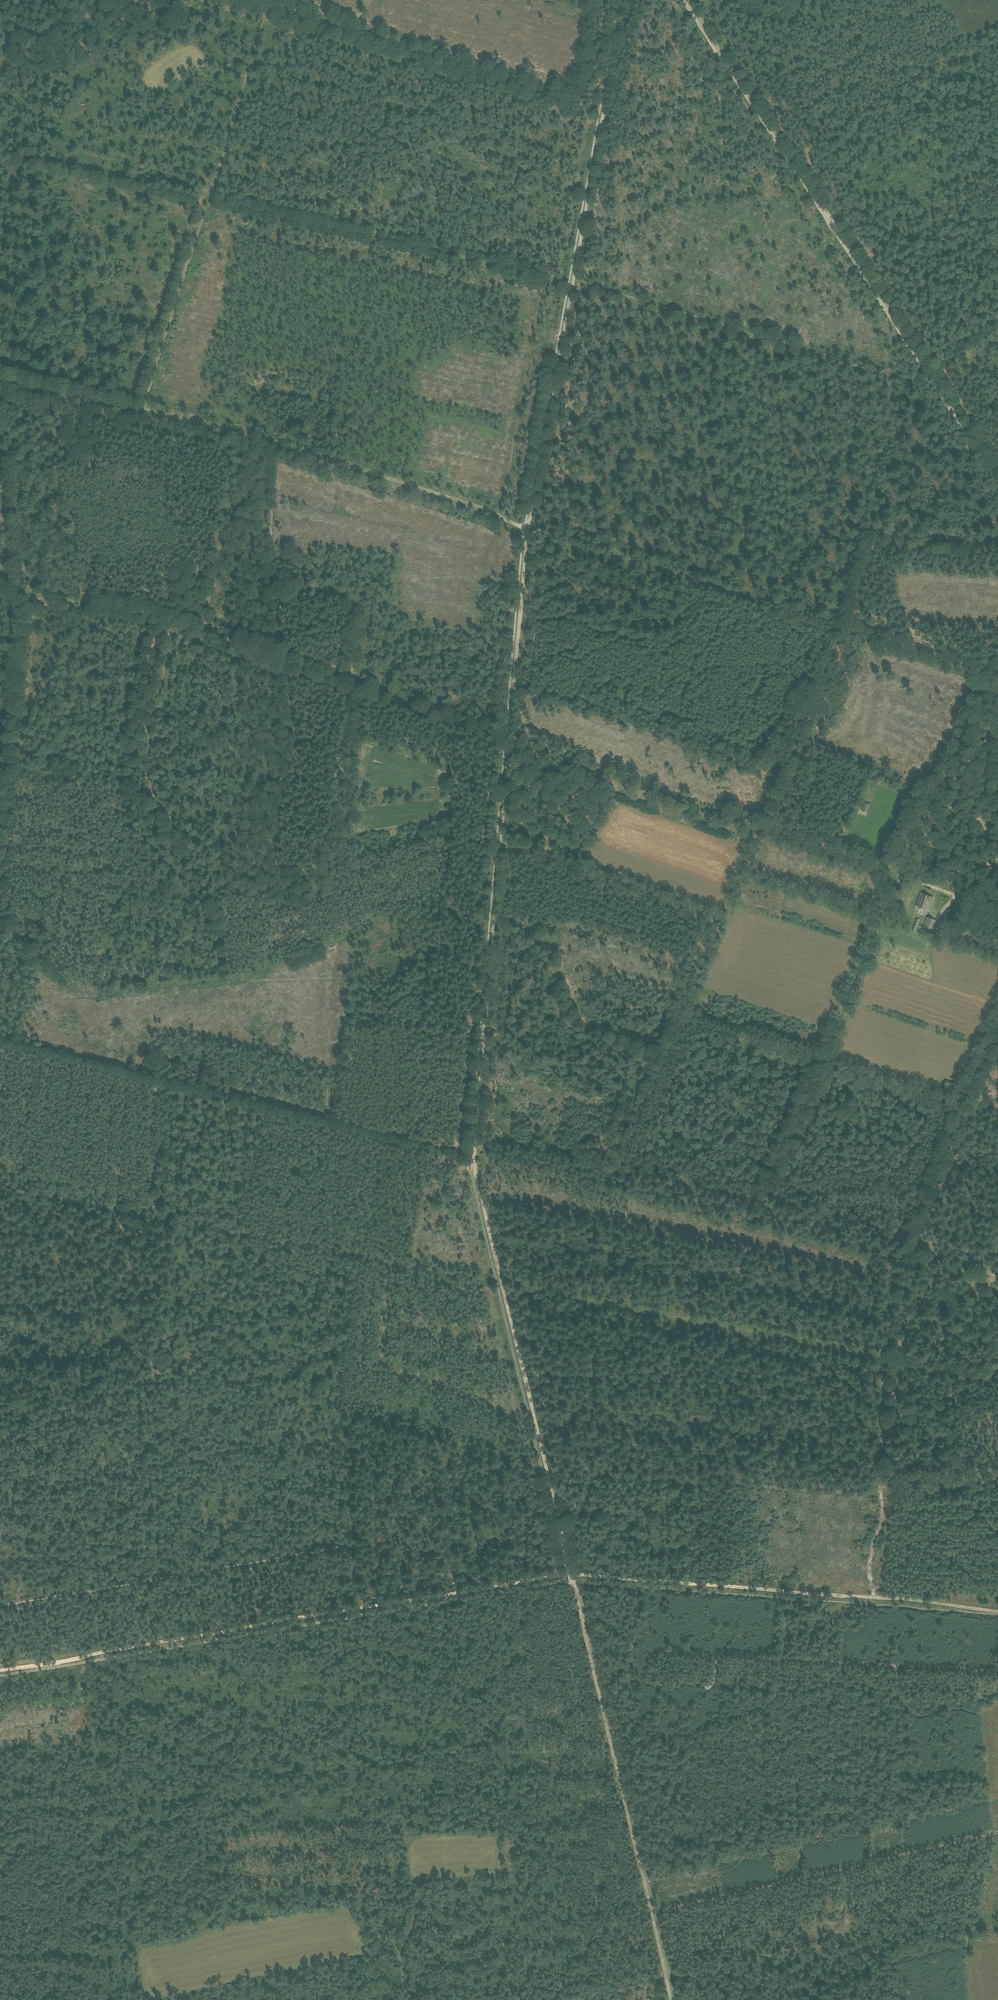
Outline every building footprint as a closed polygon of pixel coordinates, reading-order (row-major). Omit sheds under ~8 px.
[(866,812),(870,805),(865,802),(861,810),(866,812)] [(928,910),(932,898),(925,895),(919,893),(915,906),(928,910)] [(953,913),(947,910),(940,923),(945,926),(953,913)] [(932,930),(936,920),(926,917),(923,927),(932,930)] [(952,1098),(958,1086),(946,1080),(940,1093),(952,1098)]
